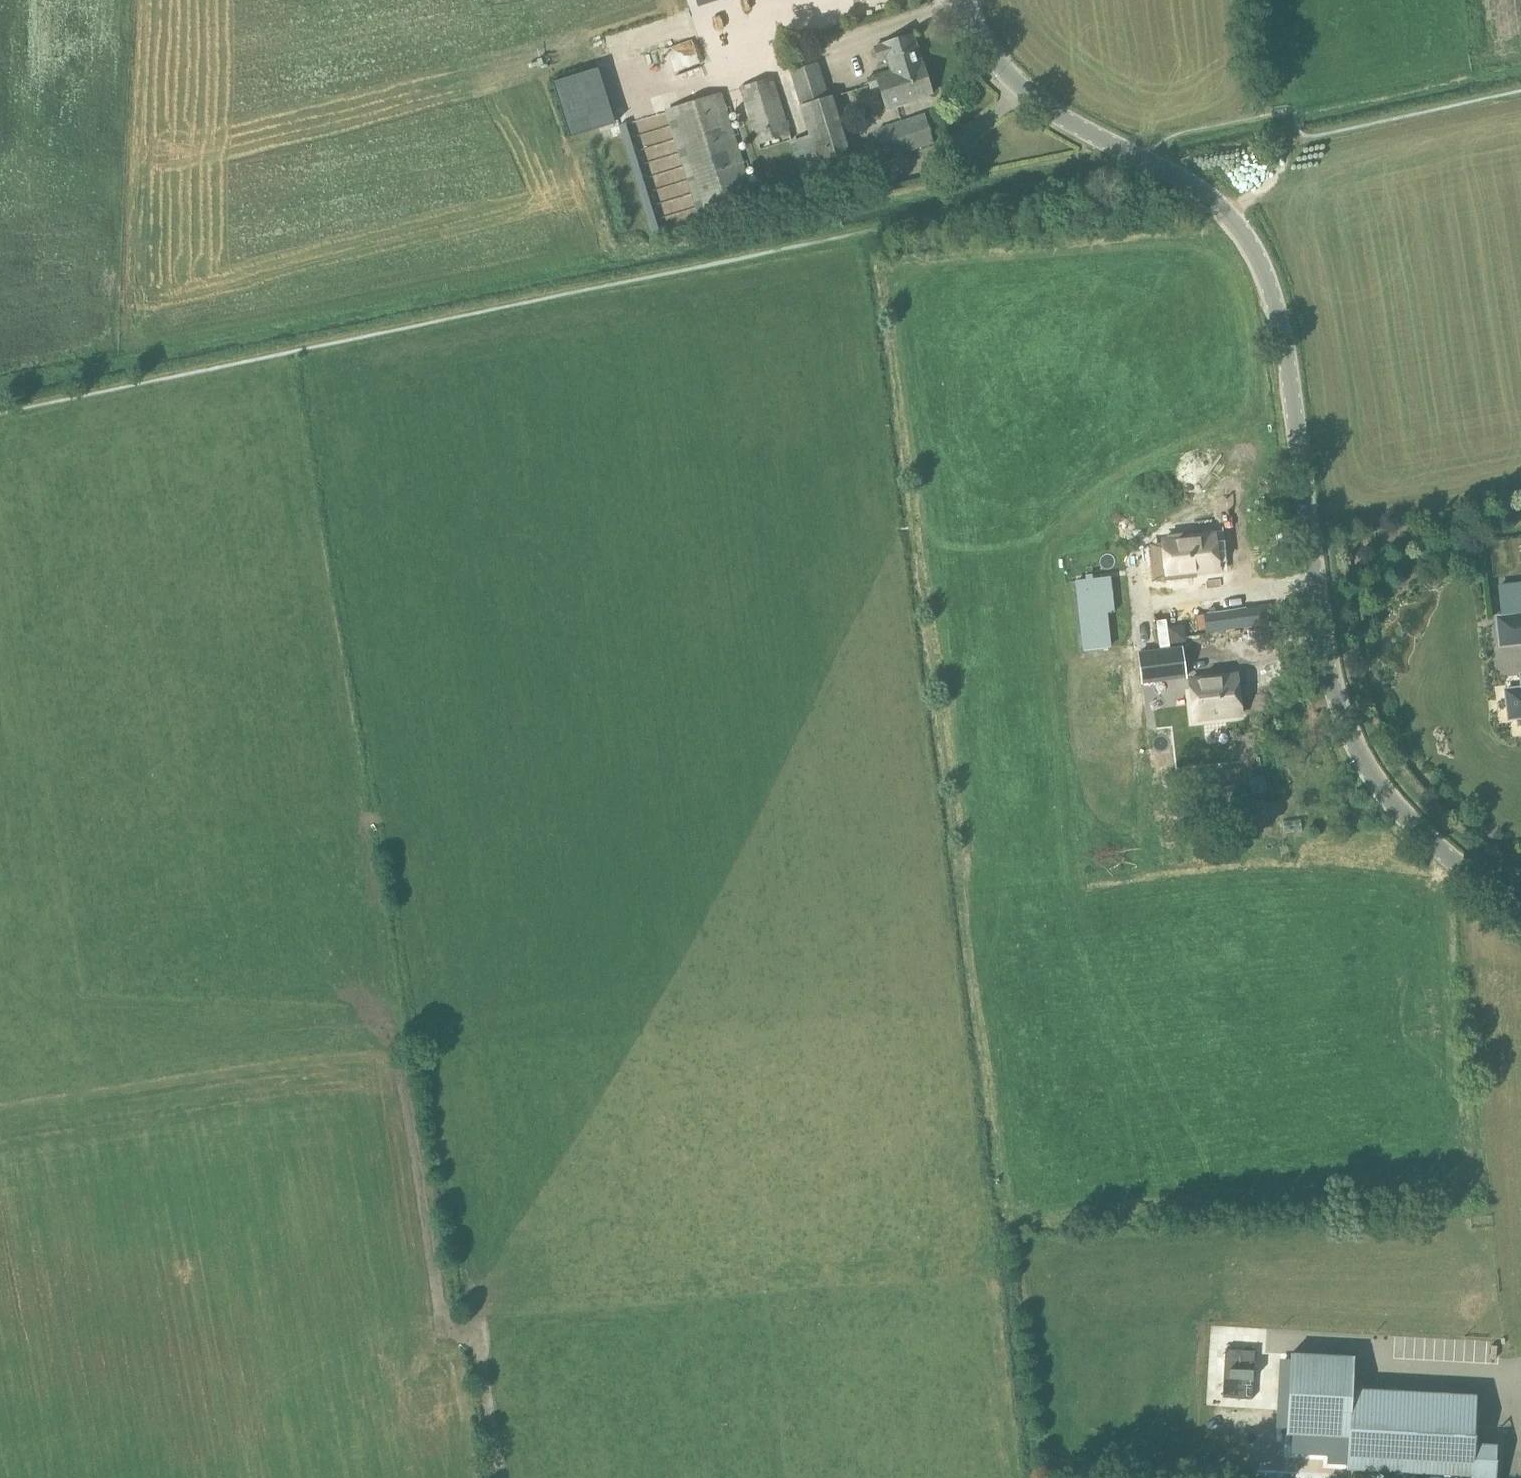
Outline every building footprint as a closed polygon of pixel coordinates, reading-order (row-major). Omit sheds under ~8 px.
[(880,62),(888,59),(892,71),(876,76),(887,111),(918,101),(917,99),(933,94),(914,36),(884,45),(875,48),(880,62)] [(789,72),(800,106),(829,98),(818,64),(789,72)] [(759,151),(792,141),(773,78),(739,88),(759,151)] [(757,206),(722,93),(666,111),(701,223),(757,206)] [(809,136),(824,187),(858,177),(833,97),(829,98),(800,106),(800,107),(809,136)] [(934,144),(925,114),(878,130),(888,160),(934,144)] [(790,142),(807,193),(824,187),(809,136),(790,142)] [(1188,536),(1175,538),(1176,541),(1172,542),(1174,560),(1163,561),(1165,573),(1188,571),(1187,568),(1215,565),(1212,537),(1189,540),(1188,536)] [(1215,568),(1216,597),(1226,596),(1225,568),(1215,568)] [(1494,611),(1520,608),(1519,598),(1493,601),(1494,611)] [(1238,609),(1204,614),(1204,615),(1206,630),(1207,633),(1273,624),(1270,605),(1238,609)] [(1204,615),(1196,616),(1198,631),(1206,630),(1204,615)] [(1498,618),(1501,645),(1520,643),(1520,615),(1498,618)] [(1183,646),(1137,652),(1141,685),(1187,679),(1183,646)] [(1244,715),(1240,675),(1194,680),(1198,720),(1244,715)] [(1506,691),(1510,718),(1520,717),(1520,689),(1506,691)] [(1498,1445),(1476,1444),(1478,1395),(1353,1388),(1355,1356),(1292,1353),(1287,1432),(1349,1436),(1348,1468),(1473,1475),(1472,1477),(1496,1477),(1498,1445)]
